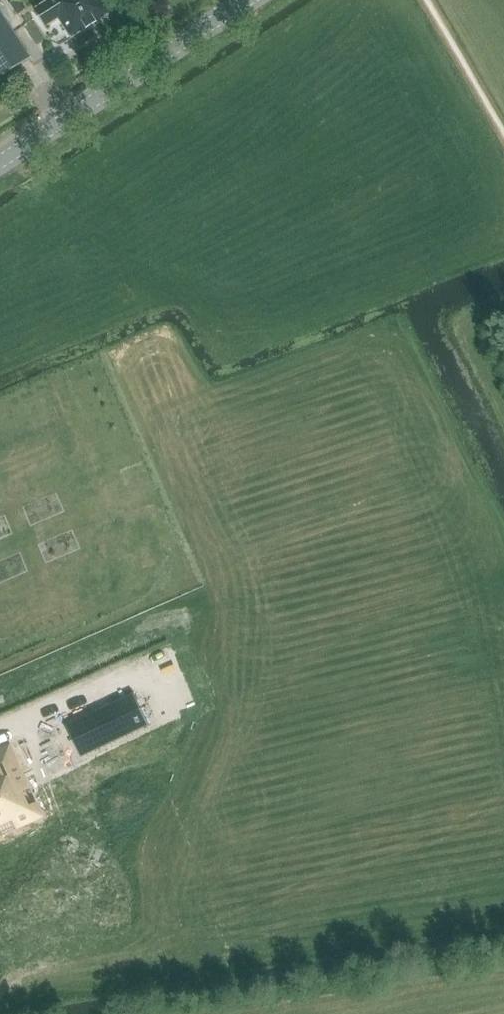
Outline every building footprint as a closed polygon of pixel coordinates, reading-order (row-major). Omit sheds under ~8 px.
[(112,12),(105,0),(50,0),(35,9),(46,27),(59,18),(72,38),(112,12)] [(0,10),(0,79),(31,58),(14,31),(0,10)] [(135,694),(66,726),(80,756),(149,724),(135,694)] [(13,821),(14,824),(36,814),(18,775),(22,773),(10,747),(0,752),(0,826),(13,821)]
